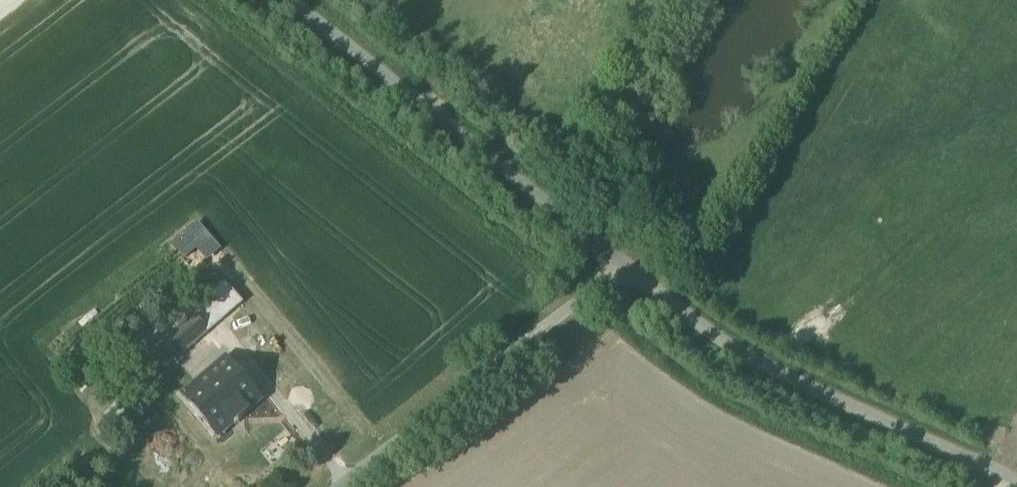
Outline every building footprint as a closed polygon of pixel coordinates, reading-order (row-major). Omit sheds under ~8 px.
[(230,290),(211,306),(209,303),(198,312),(213,330),(243,304),(230,290)] [(186,308),(171,322),(178,330),(141,362),(155,379),(208,334),(186,308)] [(221,349),(210,358),(216,366),(190,389),(217,421),(255,388),(221,349)]
